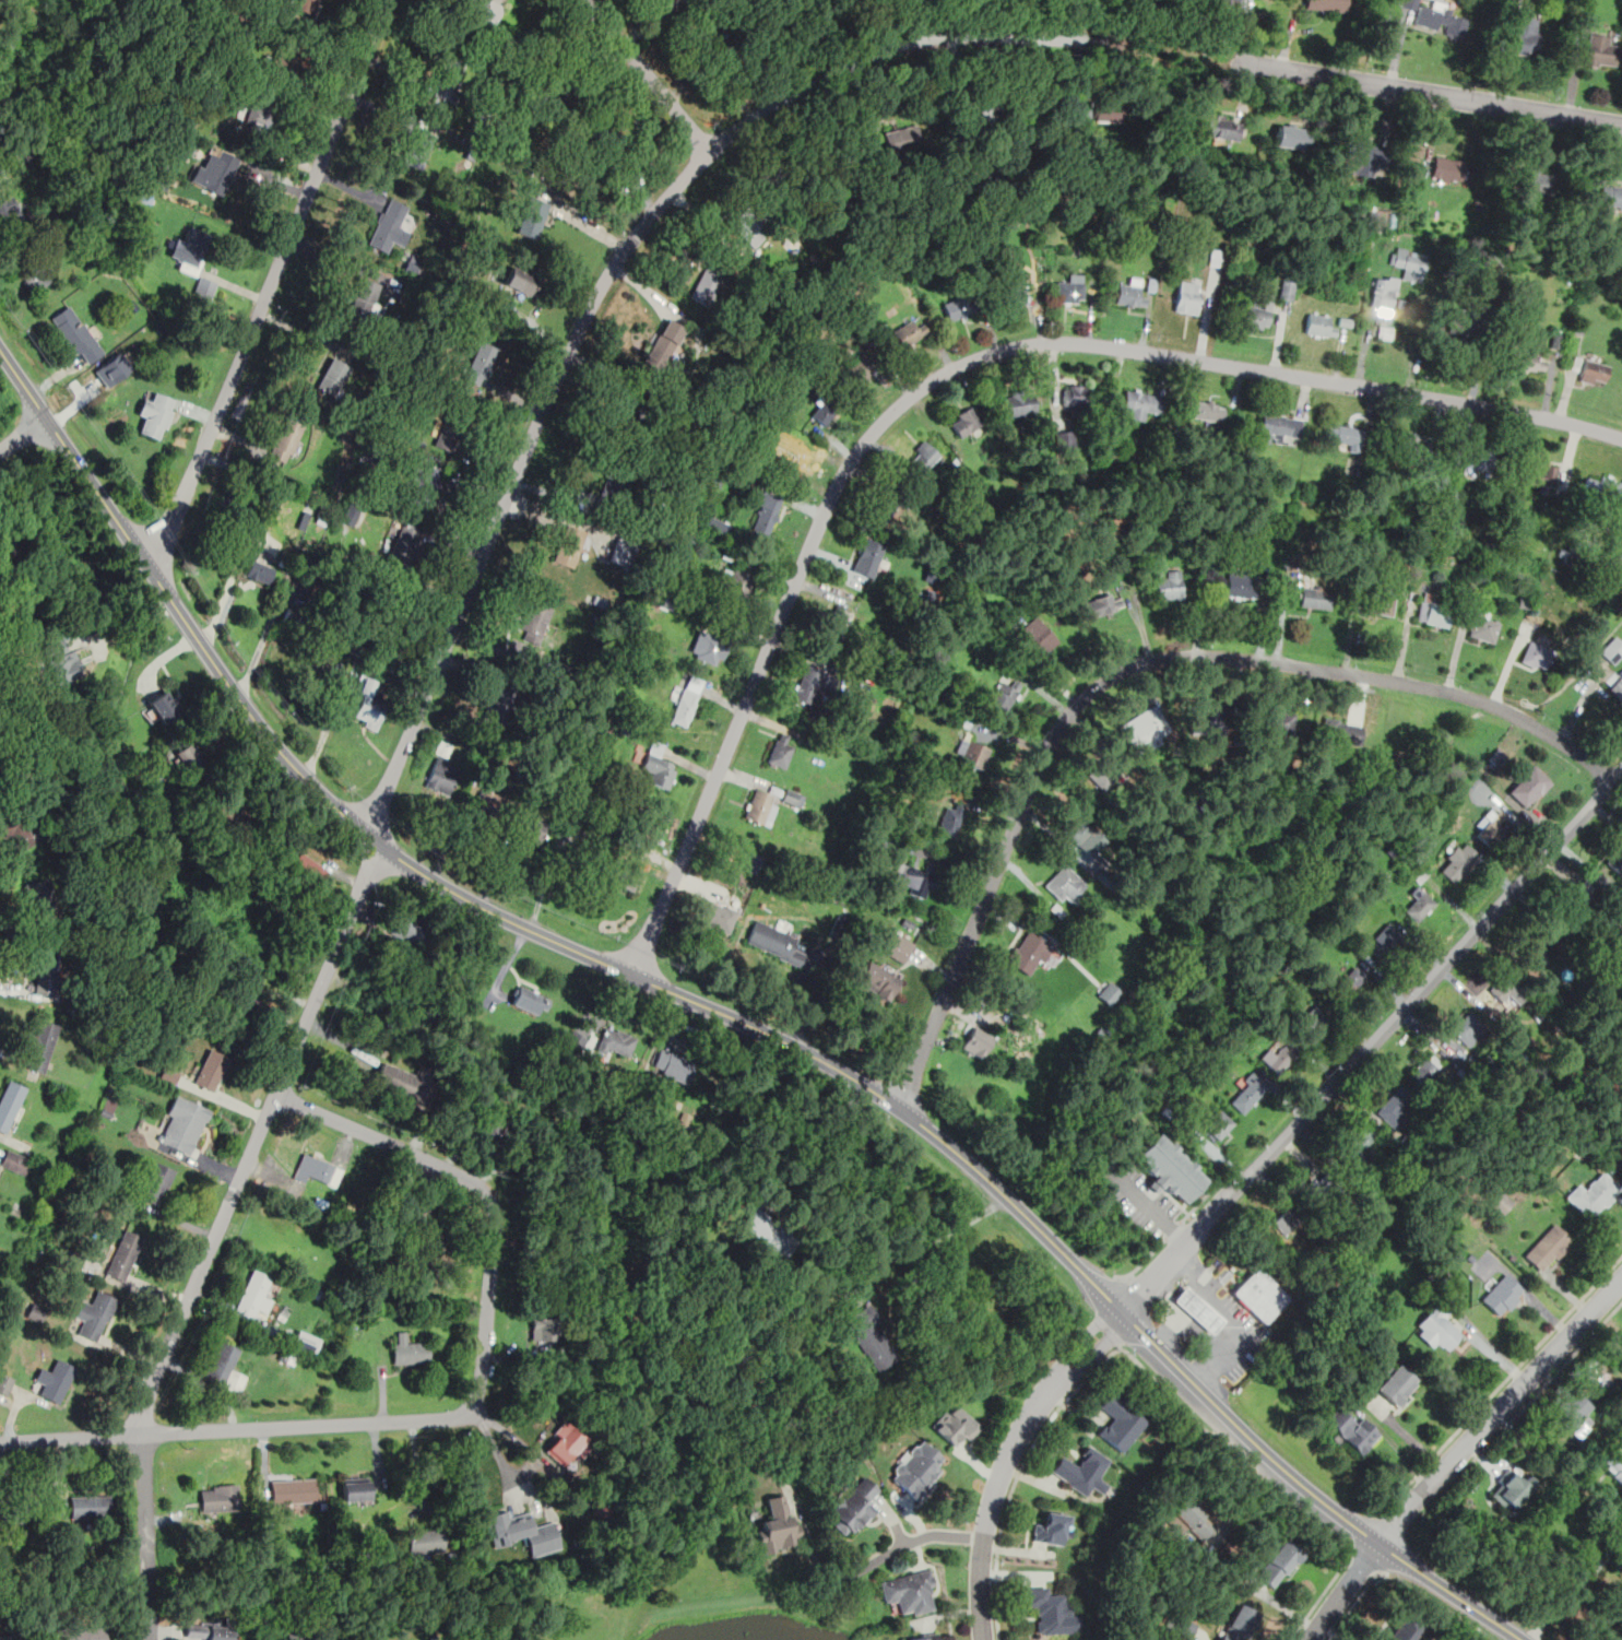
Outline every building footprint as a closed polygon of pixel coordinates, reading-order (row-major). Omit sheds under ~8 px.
[(271,0),(268,12),(288,17),(292,7),(271,0)] [(293,7),(310,13),(315,0),(295,0),(293,7)] [(494,0),(466,0),(462,9),(495,24),(504,4),(494,0)] [(1306,11),(1347,11),(1347,0),(1306,0),(1306,11)] [(1399,7),(1414,11),(1418,0),(1402,0),(1399,7)] [(1413,23),(1463,38),(1470,15),(1433,3),(1432,9),(1420,4),(1413,23)] [(1506,50),(1537,56),(1542,19),(1512,13),(1506,50)] [(1611,45),(1612,35),(1589,32),(1585,64),(1617,69),(1620,46),(1611,45)] [(568,96),(548,85),(543,95),(563,106),(568,96)] [(256,89),(247,115),(263,120),(268,107),(272,108),(276,95),(256,89)] [(1121,120),(1121,97),(1075,97),(1075,120),(1121,120)] [(990,117),(991,101),(974,100),(974,116),(990,117)] [(1242,116),(1208,114),(1206,137),(1240,139),(1242,116)] [(917,122),(883,132),(889,156),(924,148),(917,122)] [(1299,149),(1303,128),(1278,123),(1275,144),(1299,149)] [(620,132),(596,131),(595,141),(619,142),(620,132)] [(1390,144),(1348,138),(1342,172),(1374,177),(1376,166),(1387,167),(1390,144)] [(12,152),(17,164),(35,157),(29,144),(12,152)] [(190,179),(221,194),(238,160),(221,151),(217,158),(209,155),(202,168),(197,166),(190,179)] [(1463,184),(1467,161),(1436,155),(1432,178),(1463,184)] [(1520,192),(1552,197),(1555,170),(1525,166),(1520,192)] [(156,169),(151,186),(159,188),(165,173),(156,169)] [(1603,182),(1600,204),(1621,208),(1621,186),(1603,182)] [(531,196),(517,232),(535,239),(549,203),(531,196)] [(2,228),(22,217),(10,197),(0,202),(0,224),(2,228)] [(391,198),(368,244),(386,252),(391,240),(402,246),(410,233),(399,227),(409,207),(391,198)] [(753,247),(774,224),(751,202),(730,225),(753,247)] [(1171,202),(1170,217),(1178,218),(1180,202),(1171,202)] [(190,226),(180,249),(174,246),(169,257),(199,268),(211,235),(190,226)] [(1429,255),(1394,245),(1388,263),(1402,268),(1400,276),(1421,283),(1429,255)] [(1225,251),(1211,248),(1208,266),(1222,268),(1225,251)] [(20,272),(34,292),(49,281),(36,261),(20,272)] [(689,296),(708,306),(724,274),(705,266),(689,296)] [(509,274),(505,283),(528,295),(536,279),(514,268),(510,275),(509,274)] [(1295,276),(1282,274),(1280,298),(1293,299),(1295,276)] [(1397,276),(1374,274),(1370,312),(1393,316),(1397,276)] [(200,276),(193,292),(212,298),(217,283),(200,276)] [(1148,295),(1138,294),(1140,278),(1130,276),(1129,285),(1117,284),(1115,304),(1146,307),(1148,295)] [(359,279),(354,297),(355,297),(348,319),(365,325),(372,303),(379,284),(359,279)] [(1056,279),(1056,302),(1085,302),(1085,279),(1056,279)] [(1198,315),(1204,283),(1180,280),(1174,310),(1198,315)] [(998,310),(1028,304),(1022,281),(993,287),(998,310)] [(948,322),(976,310),(970,294),(942,306),(948,322)] [(70,304),(51,317),(58,325),(52,328),(67,346),(73,342),(90,363),(106,351),(76,312),(70,304)] [(1269,308),(1244,306),(1241,327),(1267,329),(1269,308)] [(1305,333),(1335,338),(1337,329),(1328,328),(1330,315),(1309,311),(1305,333)] [(641,365),(660,375),(686,326),(667,316),(641,365)] [(896,331),(905,349),(932,334),(926,323),(920,327),(915,318),(896,331)] [(1378,337),(1391,339),(1393,327),(1379,325),(1378,337)] [(478,342),(463,379),(477,385),(481,376),(484,377),(495,349),(478,342)] [(1546,353),(1513,350),(1511,368),(1543,373),(1546,353)] [(846,367),(860,382),(876,368),(863,353),(846,367)] [(95,370),(106,387),(130,370),(119,354),(95,370)] [(1610,365),(1586,356),(1578,378),(1602,388),(1610,365)] [(331,358),(316,388),(333,397),(347,367),(331,358)] [(1091,385),(1064,385),(1064,408),(1091,408),(1091,385)] [(1146,421),(1147,410),(1161,412),(1163,393),(1126,388),(1123,412),(1130,413),(1129,418),(1146,421)] [(1016,417),(1017,422),(1039,417),(1033,390),(1003,396),(1007,418),(1016,417)] [(144,399),(139,415),(144,416),(139,432),(161,439),(164,428),(167,429),(174,412),(170,411),(175,400),(155,392),(152,402),(144,399)] [(810,414),(825,426),(839,409),(825,398),(810,414)] [(1191,417),(1223,421),(1226,403),(1192,400),(1191,417)] [(451,405),(436,446),(452,452),(467,412),(451,405)] [(983,423),(971,405),(948,421),(961,438),(983,423)] [(1281,437),(1301,440),(1305,418),(1263,411),(1258,438),(1280,443),(1281,437)] [(287,418),(281,436),(279,435),(270,456),(284,461),(287,452),(292,453),(303,424),(287,418)] [(1326,444),(1360,451),(1364,429),(1331,422),(1326,444)] [(1075,429),(1056,432),(1058,451),(1077,449),(1075,429)] [(1433,462),(1437,439),(1402,433),(1398,456),(1433,462)] [(942,453),(926,438),(907,458),(922,473),(942,453)] [(364,446),(357,461),(372,468),(378,452),(364,446)] [(1465,471),(1495,475),(1499,451),(1468,446),(1465,471)] [(1529,482),(1555,487),(1559,467),(1532,461),(1529,482)] [(613,463),(597,504),(618,511),(632,472),(613,463)] [(411,502),(429,509),(445,472),(426,464),(423,471),(414,468),(411,476),(419,481),(411,502)] [(1599,473),(1596,482),(1590,480),(1584,495),(1613,507),(1621,485),(1621,481),(1599,473)] [(1447,496),(1468,504),(1476,483),(1454,476),(1447,496)] [(885,484),(869,512),(889,522),(903,493),(885,484)] [(596,492),(566,487),(564,505),(593,509),(596,492)] [(748,528),(770,535),(783,496),(761,489),(748,528)] [(322,502),(316,517),(327,521),(332,506),(322,502)] [(348,503),(341,521),(351,526),(359,507),(348,503)] [(705,526),(728,535),(732,524),(709,516),(705,526)] [(576,569),(591,532),(567,522),(552,559),(576,569)] [(402,523),(387,566),(404,571),(410,556),(417,559),(422,546),(415,544),(421,530),(402,523)] [(617,535),(608,559),(628,567),(638,544),(617,535)] [(872,577),(887,545),(867,536),(853,568),(872,577)] [(252,559),(246,575),(269,585),(275,569),(252,559)] [(743,603),(754,575),(726,564),(715,592),(743,603)] [(1255,598),(1258,570),(1230,567),(1227,594),(1255,598)] [(1167,579),(1157,579),(1157,600),(1184,599),(1182,569),(1167,570),(1167,579)] [(1330,609),(1333,589),(1302,585),(1300,605),(1330,609)] [(1368,610),(1390,616),(1398,593),(1375,586),(1368,610)] [(1087,603),(1094,618),(1124,604),(1117,589),(1087,603)] [(929,591),(928,602),(944,604),(945,594),(929,591)] [(553,611),(533,599),(518,626),(537,637),(553,611)] [(1454,606),(1422,599),(1417,620),(1448,627),(1454,606)] [(853,610),(837,602),(821,634),(839,641),(853,610)] [(1501,622),(1488,617),(1490,609),(1478,604),(1468,636),(1493,644),(1501,622)] [(282,621),(294,626),(300,613),(288,608),(282,621)] [(1027,653),(1035,646),(1042,654),(1059,640),(1039,615),(1013,636),(1027,653)] [(731,641),(705,629),(692,654),(719,666),(731,641)] [(1621,656),(1621,641),(1617,636),(1601,651),(1614,664),(1621,656)] [(80,677),(73,664),(79,662),(73,650),(68,652),(60,637),(42,645),(60,686),(80,677)] [(354,638),(348,652),(360,658),(367,644),(354,638)] [(1553,650),(1530,640),(1520,661),(1543,672),(1553,650)] [(816,705),(828,671),(806,663),(794,697),(816,705)] [(671,721),(688,728),(705,679),(687,673),(671,721)] [(1621,700),(1621,673),(1609,687),(1621,700)] [(365,676),(357,694),(364,697),(356,717),(378,725),(386,705),(377,701),(381,693),(374,689),(377,682),(365,676)] [(1002,682),(990,699),(1006,709),(1018,692),(1016,691),(1020,684),(1014,680),(1009,686),(1002,682)] [(165,725),(183,713),(167,689),(149,703),(165,725)] [(1118,727),(1133,752),(1142,746),(1146,752),(1162,742),(1158,736),(1170,729),(1156,704),(1118,727)] [(1191,706),(1191,732),(1224,731),(1224,705),(1191,706)] [(10,712),(20,710),(23,724),(13,727),(10,712)] [(1270,710),(1267,730),(1292,734),(1294,713),(1270,710)] [(1325,718),(1323,740),(1360,745),(1362,725),(1338,723),(1338,720),(1325,718)] [(767,760),(784,768),(797,740),(780,731),(767,760)] [(447,757),(452,744),(440,739),(435,752),(447,757)] [(648,781),(668,789),(678,764),(659,755),(663,743),(652,739),(642,766),(652,770),(648,781)] [(969,740),(961,759),(982,768),(990,748),(969,740)] [(176,752),(192,775),(209,763),(192,741),(176,752)] [(1088,775),(1103,789),(1128,763),(1114,748),(1088,775)] [(438,757),(431,774),(426,786),(449,794),(460,766),(438,757)] [(1526,809),(1552,782),(1527,758),(1511,775),(1518,782),(1508,792),(1526,809)] [(806,795),(788,788),(783,800),(802,807),(806,795)] [(469,809),(495,824),(507,803),(480,789),(469,809)] [(745,816),(762,823),(773,797),(756,789),(745,816)] [(947,806),(937,830),(952,837),(964,805),(957,802),(955,810),(947,806)] [(1476,834),(1489,846),(1503,829),(1496,824),(1505,815),(1497,809),(1476,834)] [(17,852),(34,845),(19,812),(0,821),(9,840),(11,839),(17,852)] [(516,835),(537,846),(548,824),(526,813),(516,835)] [(1063,828),(1085,850),(1090,845),(1096,851),(1106,840),(1081,814),(1075,821),(1073,819),(1063,828)] [(877,831),(874,840),(888,847),(891,837),(877,831)] [(1464,842),(1478,856),(1453,884),(1439,872),(1449,860),(1445,857),(1455,846),(1459,849),(1464,842)] [(1618,845),(1605,864),(1621,877),(1621,848),(1618,845)] [(744,849),(736,866),(757,874),(763,857),(744,849)] [(330,869),(299,851),(291,868),(321,885),(330,869)] [(908,864),(901,882),(911,886),(909,892),(923,898),(928,886),(935,889),(940,877),(932,874),(935,868),(927,864),(924,871),(908,864)] [(1045,885),(1059,899),(1065,895),(1069,900),(1085,884),(1065,864),(1045,885)] [(42,879),(40,869),(20,873),(22,883),(42,879)] [(1412,902),(1405,910),(1417,922),(1436,901),(1418,884),(1406,896),(1412,902)] [(729,934),(739,911),(708,897),(697,920),(729,934)] [(426,927),(400,912),(389,934),(415,948),(426,927)] [(746,942),(800,966),(806,953),(794,948),(800,935),(757,917),(746,942)] [(1383,961),(1406,940),(1389,923),(1368,945),(1383,961)] [(1028,931),(1009,961),(1028,975),(1047,943),(1028,931)] [(899,934),(888,953),(903,961),(914,944),(899,934)] [(54,995),(59,951),(38,948),(35,971),(38,971),(36,994),(54,995)] [(871,960),(857,981),(889,1000),(901,979),(871,960)] [(1351,996),(1368,978),(1354,966),(1338,984),(1351,996)] [(1517,984),(1502,971),(1489,988),(1504,1001),(1517,984)] [(1110,982),(1099,995),(1109,1004),(1121,991),(1110,982)] [(552,996),(519,983),(510,1003),(543,1017),(552,996)] [(80,990),(90,991),(88,1002),(79,1001),(80,990)] [(1334,1017),(1317,1002),(1299,1022),(1314,1037),(1334,1017)] [(1469,1047),(1488,1026),(1469,1010),(1452,1030),(1469,1047)] [(43,1074),(60,1027),(42,1020),(36,1036),(32,1035),(27,1049),(31,1050),(25,1067),(43,1074)] [(597,1049),(626,1058),(632,1034),(605,1025),(597,1049)] [(975,1026),(962,1047),(981,1059),(994,1038),(975,1026)] [(580,1051),(588,1039),(572,1028),(565,1040),(580,1051)] [(1276,1074),(1295,1054),(1283,1043),(1277,1050),(1271,1046),(1259,1058),(1276,1074)] [(651,1069),(684,1084),(695,1061),(662,1046),(651,1069)] [(230,1058),(210,1047),(192,1082),(214,1092),(230,1058)] [(1412,1073),(1432,1090),(1447,1072),(1428,1055),(1412,1073)] [(379,1061),(371,1082),(427,1104),(435,1084),(379,1061)] [(173,1084),(179,1074),(166,1065),(159,1075),(173,1084)] [(1230,1102),(1243,1114),(1269,1086),(1253,1071),(1245,1079),(1247,1082),(1230,1102)] [(8,1134),(27,1087),(8,1078),(0,1097),(0,1131),(8,1134)] [(1374,1110),(1394,1130),(1421,1102),(1401,1083),(1374,1110)] [(211,1108),(176,1094),(156,1141),(191,1155),(211,1108)] [(1205,1126),(1219,1140),(1234,1122),(1221,1109),(1205,1126)] [(488,1110),(481,1130),(495,1135),(502,1116),(488,1110)] [(1378,1136),(1364,1122),(1337,1148),(1352,1164),(1378,1136)] [(1137,1152),(1141,1156),(1139,1159),(1147,1166),(1145,1168),(1150,1173),(1153,1171),(1156,1175),(1147,1184),(1150,1188),(1153,1191),(1163,1181),(1167,1184),(1164,1187),(1171,1193),(1173,1191),(1184,1202),(1186,1200),(1207,1179),(1195,1168),(1197,1166),(1189,1158),(1187,1160),(1184,1158),(1185,1157),(1181,1152),(1179,1154),(1174,1149),(1176,1147),(1170,1142),(1169,1143),(1157,1131),(1137,1152)] [(33,1158),(8,1148),(1,1165),(25,1175),(33,1158)] [(327,1181),(333,1164),(303,1153),(297,1170),(327,1181)] [(139,1196),(159,1205),(176,1170),(155,1160),(139,1196)] [(1321,1167),(1303,1185),(1323,1203),(1339,1183),(1321,1167)] [(1565,1196),(1590,1220),(1621,1188),(1603,1170),(1586,1189),(1578,1182),(1565,1196)] [(1513,1202),(1501,1192),(1491,1204),(1503,1214),(1513,1202)] [(781,1252),(793,1234),(753,1207),(741,1226),(781,1252)] [(1282,1235),(1298,1223),(1287,1208),(1271,1220),(1282,1235)] [(1541,1273),(1574,1240),(1555,1222),(1523,1255),(1541,1273)] [(142,1235),(122,1228),(106,1274),(127,1282),(142,1235)] [(1233,1291),(1259,1264),(1292,1296),(1266,1323),(1233,1291)] [(1432,1272),(1439,1278),(1444,1284),(1453,1275),(1448,1270),(1446,1271),(1439,1264),(1432,1272)] [(235,1313),(253,1321),(257,1312),(265,1317),(272,1299),(264,1297),(273,1275),(252,1267),(235,1313)] [(1527,1291),(1505,1272),(1480,1298),(1502,1319),(1527,1291)] [(1224,1320),(1212,1333),(1174,1299),(1186,1286),(1224,1320)] [(82,1297),(73,1320),(83,1323),(79,1335),(100,1343),(117,1297),(97,1289),(93,1301),(82,1297)] [(1452,1313),(1439,1300),(1411,1328),(1433,1349),(1441,1342),(1448,1349),(1463,1335),(1445,1319),(1452,1313)] [(867,1302),(844,1318),(879,1371),(902,1356),(867,1302)] [(552,1318),(533,1318),(533,1340),(552,1340),(552,1318)] [(315,1354),(321,1340),(299,1329),(292,1344),(315,1354)] [(393,1362),(430,1362),(430,1341),(406,1341),(406,1331),(393,1331),(393,1362)] [(204,1381),(239,1395),(247,1374),(234,1370),(241,1348),(220,1340),(204,1381)] [(45,1384),(40,1393),(59,1403),(76,1368),(58,1358),(51,1370),(43,1366),(35,1380),(45,1384)] [(1421,1381),(1402,1361),(1376,1388),(1395,1407),(1421,1381)] [(0,1373),(0,1391),(9,1394),(14,1378),(0,1373)] [(1596,1408),(1577,1391),(1554,1415),(1573,1432),(1596,1408)] [(1097,1435),(1124,1453),(1148,1418),(1109,1392),(1097,1409),(1109,1417),(1097,1435)] [(959,1448),(981,1427),(954,1402),(933,1421),(959,1448)] [(1325,1420),(1361,1455),(1378,1437),(1343,1402),(1325,1420)] [(594,1443),(564,1419),(542,1448),(564,1465),(572,1455),(579,1461),(594,1443)] [(935,1465),(943,1458),(922,1437),(887,1473),(915,1501),(944,1473),(935,1465)] [(1601,1462),(1621,1484),(1621,1467),(1621,1440),(1601,1462)] [(1061,1454),(1049,1474),(1088,1496),(1092,1487),(1103,1494),(1109,1484),(1099,1478),(1110,1458),(1089,1446),(1078,1464),(1061,1454)] [(1491,1492),(1508,1509),(1536,1482),(1527,1473),(1522,1479),(1513,1471),(1491,1492)] [(830,1509),(837,1515),(830,1523),(849,1539),(875,1509),(867,1502),(879,1489),(861,1473),(830,1509)] [(344,1501),(370,1499),(369,1476),(343,1477),(344,1501)] [(273,1502),(316,1501),(316,1478),(272,1479),(273,1502)] [(237,1485),(201,1485),(201,1510),(237,1510),(237,1485)] [(754,1522),(760,1554),(802,1545),(796,1514),(784,1517),(780,1495),(766,1497),(770,1520),(754,1522)] [(1200,1539),(1215,1524),(1185,1495),(1163,1518),(1181,1534),(1188,1527),(1200,1539)] [(71,1496),(71,1518),(111,1518),(111,1496),(71,1496)] [(596,1500),(591,1514),(607,1520),(613,1507),(596,1500)] [(485,1514),(494,1546),(526,1537),(531,1557),(563,1548),(555,1521),(533,1526),(530,1513),(509,1519),(507,1509),(485,1514)] [(1069,1515),(1047,1511),(1045,1522),(1035,1520),(1031,1539),(1064,1546),(1069,1515)] [(407,1553),(443,1551),(443,1530),(407,1530),(407,1553)] [(1256,1576),(1277,1590),(1304,1551),(1283,1537),(1256,1576)] [(879,1580),(885,1603),(898,1601),(901,1616),(937,1608),(928,1569),(879,1580)] [(1025,1608),(1037,1608),(1038,1632),(1081,1632),(1080,1615),(1070,1615),(1070,1595),(1047,1595),(1047,1586),(1025,1586),(1025,1608)] [(1238,1602),(1218,1639),(1246,1639),(1259,1614),(1238,1602)] [(1402,1614),(1385,1639),(1413,1639),(1422,1627),(1402,1614)] [(1196,1623),(1180,1615),(1173,1630),(1188,1638),(1196,1623)] [(208,1639),(234,1639),(235,1625),(187,1624),(186,1636),(208,1637),(208,1639)] [(107,1627),(54,1628),(54,1639),(108,1639),(107,1627)]
